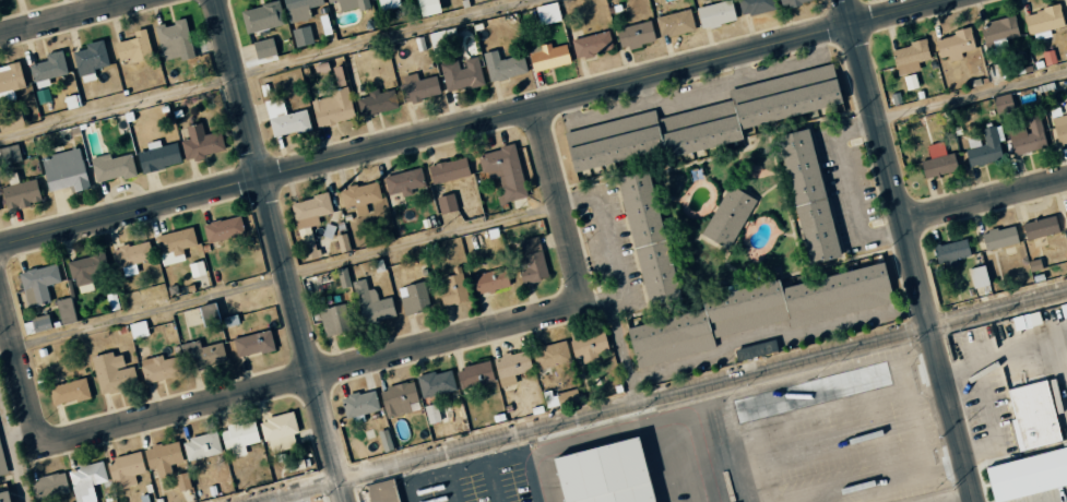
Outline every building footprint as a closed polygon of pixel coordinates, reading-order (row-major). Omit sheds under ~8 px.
[(310,18),(307,8),(323,5),(322,0),(282,0),(288,24),(310,18)] [(369,7),(368,0),(326,0),(327,3),(337,1),(340,13),(369,7)] [(381,11),(401,6),(399,0),(378,0),(381,11)] [(420,17),(440,12),(436,0),(416,0),(420,17)] [(730,0),(729,0),(695,7),(699,29),(735,22),(730,0)] [(773,0),(737,0),(740,17),(775,10),(773,0)] [(284,24),(278,1),(240,11),(245,34),(284,24)] [(534,7),(539,26),(560,20),(555,1),(534,7)] [(1062,28),(1059,6),(1022,12),(1025,33),(1062,28)] [(660,39),(694,30),(689,9),(655,17),(660,39)] [(986,52),(1005,47),(1003,39),(1018,35),(1013,16),(978,25),(986,52)] [(162,61),(179,57),(179,60),(193,57),(184,18),(170,21),(171,23),(154,27),(162,61)] [(654,41),(649,20),(614,29),(620,50),(654,41)] [(312,44),(309,26),(291,29),(295,47),(312,44)] [(456,42),(452,27),(427,34),(431,48),(456,42)] [(948,62),(961,59),(959,52),(974,49),(968,27),(951,31),(952,36),(933,41),(938,58),(947,56),(948,62)] [(113,42),(117,60),(130,57),(131,63),(151,58),(145,29),(132,31),(134,38),(113,42)] [(612,48),(607,30),(570,40),(575,57),(612,48)] [(273,37),(275,55),(284,53),(282,36),(273,37)] [(108,65),(103,39),(83,44),(84,49),(73,52),(79,84),(95,80),(93,69),(108,65)] [(252,41),(255,59),(274,56),(272,39),(252,41)] [(891,49),(895,75),(918,71),(917,61),(928,59),(925,39),(908,41),(908,47),(891,49)] [(549,47),(528,50),(531,71),(569,65),(565,45),(549,47)] [(46,61),(29,64),(34,89),(49,86),(48,78),(66,74),(61,50),(44,53),(46,61)] [(483,52),(488,81),(527,74),(523,55),(499,60),(497,50),(483,52)] [(446,93),(483,84),(477,56),(460,60),(460,58),(439,63),(446,93)] [(17,61),(0,66),(0,103),(15,98),(13,90),(25,87),(17,61)] [(733,98),(730,89),(831,63),(841,101),(740,128),(733,98)] [(336,89),(344,87),(339,66),(331,68),(336,89)] [(916,88),(913,74),(902,76),(905,90),(916,88)] [(440,96),(436,76),(398,83),(402,103),(440,96)] [(316,127),(354,119),(346,88),(329,91),(331,97),(310,101),(316,127)] [(356,99),(359,116),(397,109),(394,90),(378,93),(377,89),(367,91),(368,97),(356,99)] [(994,114),(1011,112),(1009,95),(992,97),(994,114)] [(271,138),(310,130),(306,110),(285,114),(281,97),(263,101),(271,138)] [(656,119),(733,98),(740,128),(743,138),(666,157),(664,148),(656,119)] [(1056,143),(1066,142),(1066,108),(1064,109),(1066,116),(1052,118),(1056,143)] [(656,119),(664,148),(576,172),(565,133),(654,109),(656,119)] [(1005,131),(1011,156),(1046,148),(1039,115),(1024,119),(1026,126),(1005,131)] [(224,151),(219,131),(203,135),(200,123),(185,127),(188,138),(180,140),(185,160),(224,151)] [(1000,162),(997,127),(980,129),(981,137),(967,138),(968,148),(965,149),(967,165),(1000,162)] [(807,129),(826,199),(795,206),(776,136),(807,129)] [(180,165),(176,143),(157,146),(157,142),(147,143),(148,151),(137,153),(139,171),(180,165)] [(956,172),(953,153),(944,154),(943,143),(926,145),(928,160),(921,160),(923,177),(956,172)] [(22,160),(17,144),(0,148),(0,154),(3,165),(22,160)] [(476,155),(483,178),(496,175),(499,186),(492,188),(496,205),(527,197),(513,145),(476,155)] [(48,191),(71,185),(73,192),(89,188),(78,147),(39,158),(48,191)] [(89,158),(95,183),(136,174),(131,153),(109,158),(108,153),(89,158)] [(431,184),(469,175),(465,157),(427,166),(431,184)] [(424,188),(421,169),(384,175),(387,194),(401,192),(424,188)] [(616,178),(649,170),(666,239),(635,248),(616,178)] [(0,187),(6,210),(41,202),(35,179),(0,187)] [(357,217),(367,214),(365,204),(381,200),(376,181),(339,190),(344,209),(354,206),(357,217)] [(702,234),(731,184),(757,200),(728,249),(702,234)] [(332,213),(327,194),(290,202),(304,261),(318,258),(311,226),(319,224),(317,216),(332,213)] [(439,214),(456,210),(453,194),(436,197),(439,214)] [(795,206),(826,199),(841,255),(810,264),(795,206)] [(207,244),(244,233),(239,215),(202,225),(207,244)] [(1025,240),(1058,232),(1054,215),(1021,223),(1025,240)] [(980,233),(983,250),(1017,243),(1013,226),(980,233)] [(158,257),(183,253),(182,248),(196,246),(193,228),(154,235),(158,257)] [(548,278),(537,236),(527,239),(532,259),(517,263),(528,305),(533,303),(528,283),(548,278)] [(635,248),(666,239),(681,297),(650,306),(635,248)] [(115,269),(152,260),(148,240),(110,249),(115,269)] [(934,243),(934,263),(968,261),(967,242),(934,243)] [(67,261),(73,287),(79,286),(80,293),(86,292),(86,291),(93,290),(90,278),(108,274),(103,252),(67,261)] [(187,263),(190,277),(205,275),(202,261),(187,263)] [(789,318),(781,288),(882,261),(893,301),(791,328),(789,318)] [(60,282),(56,264),(18,272),(26,306),(49,301),(45,285),(60,282)] [(971,289),(987,286),(982,265),(967,269),(971,289)] [(472,273),(476,294),(508,289),(505,269),(472,273)] [(434,280),(441,307),(468,300),(461,273),(434,280)] [(352,282),(362,327),(395,319),(390,297),(377,300),(375,288),(367,290),(364,279),(352,282)] [(713,338),(706,308),(702,299),(778,279),(781,288),(789,318),(713,338)] [(397,288),(403,315),(430,309),(423,281),(397,288)] [(55,300),(60,325),(75,322),(70,297),(55,300)] [(203,326),(218,322),(212,302),(197,306),(203,326)] [(319,308),(323,335),(351,331),(347,304),(319,308)] [(713,338),(715,347),(638,368),(628,328),(706,308),(713,338)] [(148,335),(144,320),(127,324),(131,339),(148,335)] [(273,348),(268,329),(231,339),(237,359),(273,348)] [(577,365),(597,360),(596,354),(607,351),(602,331),(570,340),(577,365)] [(180,344),(187,371),(226,360),(221,342),(200,347),(198,340),(180,344)] [(535,369),(569,362),(565,341),(531,348),(535,369)] [(90,359),(101,395),(138,385),(132,365),(124,368),(119,350),(90,359)] [(513,374),(530,371),(525,350),(492,358),(499,387),(515,383),(513,374)] [(139,360),(145,384),(182,374),(177,355),(162,360),(161,354),(139,360)] [(495,386),(488,360),(454,369),(461,395),(495,386)] [(877,386),(889,385),(887,364),(876,365),(877,386)] [(415,377),(421,398),(455,389),(449,368),(415,377)] [(52,407),(90,396),(84,377),(47,388),(52,407)] [(1005,389),(1019,451),(1058,442),(1045,380),(1005,389)] [(409,403),(416,402),(413,382),(379,387),(384,416),(410,411),(409,403)] [(378,410),(373,389),(339,398),(344,418),(378,410)] [(546,409),(579,403),(576,389),(543,395),(546,409)] [(423,406),(427,424),(440,421),(435,403),(423,406)] [(258,420),(263,442),(267,441),(269,451),(295,446),(292,434),(297,433),(292,412),(258,420)] [(219,429),(224,450),(230,449),(232,458),(245,454),(243,445),(258,441),(253,420),(219,429)] [(377,431),(383,452),(392,449),(386,428),(377,431)] [(186,460),(220,454),(217,433),(182,439),(186,460)] [(556,501),(719,501),(715,489),(736,483),(728,455),(707,462),(703,449),(667,457),(671,469),(617,483),(605,438),(544,453),(556,501)] [(172,475),(170,464),(182,462),(178,441),(143,448),(148,470),(156,469),(158,478),(172,475)] [(991,501),(996,501),(1066,486),(1066,447),(982,467),(991,501)] [(145,472),(140,452),(106,461),(114,491),(137,485),(135,475),(145,472)] [(77,501),(97,501),(92,486),(108,482),(102,461),(69,469),(77,501)] [(70,494),(63,472),(31,481),(37,501),(55,501),(54,498),(70,494)] [(174,475),(177,491),(190,489),(187,472),(174,475)] [(392,478),(366,484),(370,501),(398,501),(392,478)] [(8,491),(10,501),(0,501),(0,493),(8,491)]
